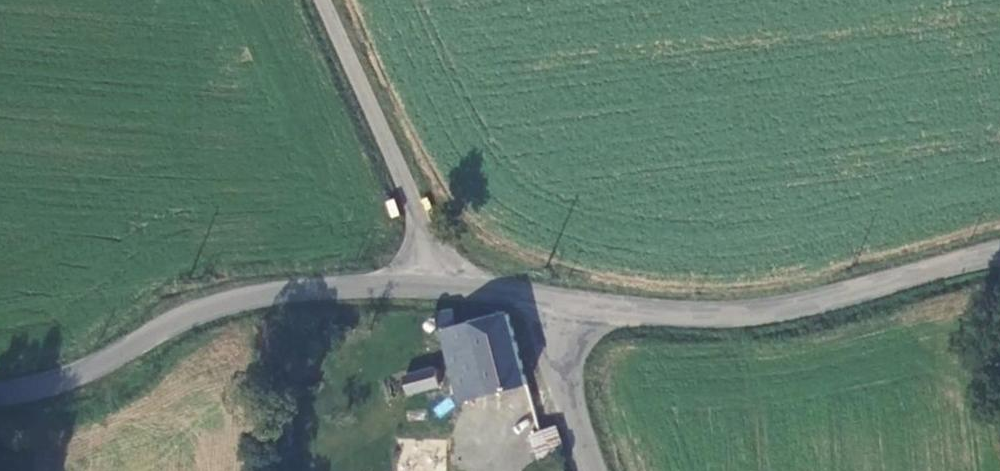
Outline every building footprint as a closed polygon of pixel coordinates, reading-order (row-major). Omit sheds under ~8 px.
[(423,331),(426,343),(442,413),(476,405),(505,399),(508,398),(492,328),(489,328),(441,339),(439,328),(423,331)] [(442,413),(426,343),(409,347),(417,380),(420,398),(424,416),(442,413)] [(390,405),(420,398),(417,380),(386,388),(390,405)] [(505,399),(476,405),(482,429),(509,423),(505,399)] [(523,443),(546,433),(538,409),(513,420),(523,443)] [(535,469),(559,459),(550,436),(526,446),(535,469)]
